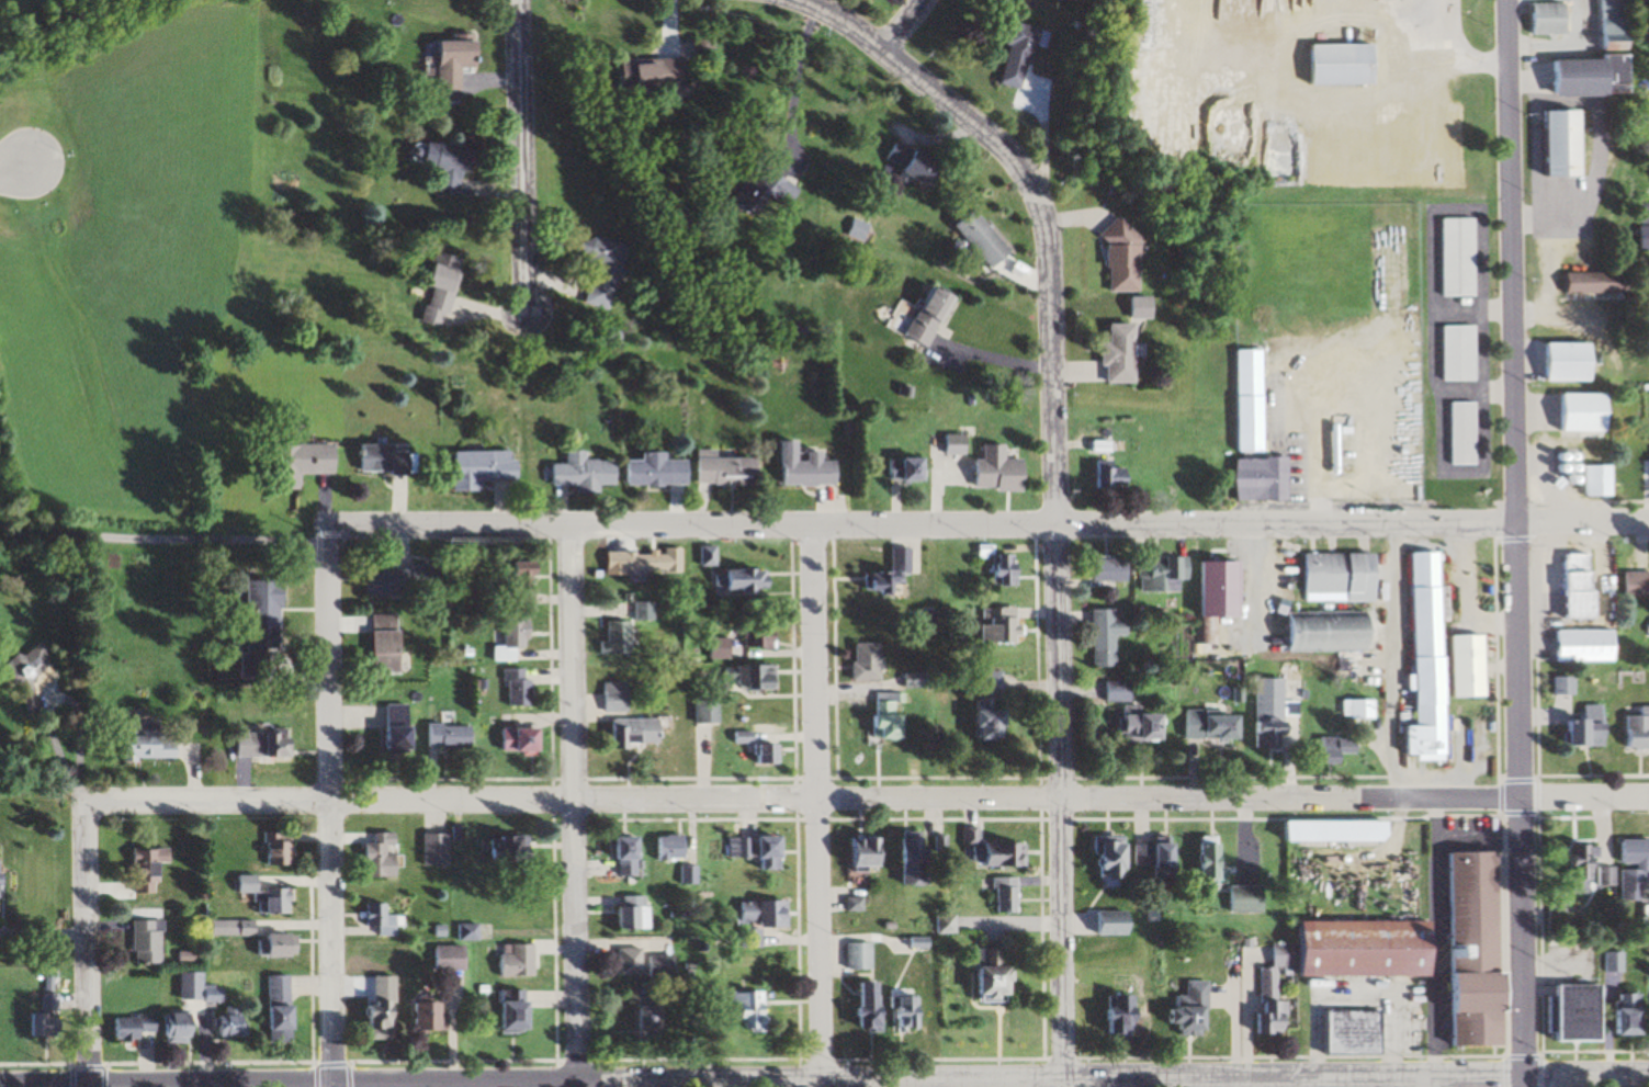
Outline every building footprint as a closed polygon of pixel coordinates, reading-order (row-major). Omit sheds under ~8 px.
[(1619,46),(1618,0),(1594,0),(1594,46),(1619,46)] [(1564,3),(1524,3),(1524,35),(1564,35),(1564,3)] [(1002,84),(1027,90),(1040,28),(1014,22),(1002,84)] [(716,40),(692,40),(692,59),(716,59),(716,40)] [(486,42),(443,42),(443,91),(466,91),(466,67),(486,67),(486,42)] [(1368,86),(1368,45),(1298,45),(1298,86),(1368,86)] [(1593,60),(1541,61),(1542,97),(1622,95),(1621,55),(1593,56),(1593,60)] [(626,91),(686,91),(686,59),(626,60),(626,91)] [(1533,178),(1568,178),(1568,112),(1533,112),(1533,178)] [(478,174),(483,151),(434,141),(429,166),(442,169),(437,192),(462,197),(466,172),(478,174)] [(762,216),(774,197),(787,205),(798,188),(770,170),(762,183),(752,176),(737,200),(762,216)] [(1636,224),(1648,224),(1648,205),(1636,205),(1636,224)] [(980,207),(958,222),(991,271),(1014,255),(980,207)] [(1435,220),(1436,297),(1468,297),(1467,220),(1435,220)] [(1110,239),(1110,290),(1142,290),(1142,225),(1103,225),(1103,239),(1110,239)] [(1634,227),(1634,251),(1648,251),(1648,227),(1634,227)] [(585,304),(614,312),(632,247),(603,238),(585,304)] [(468,260),(442,253),(423,324),(449,331),(468,260)] [(1556,274),(1556,295),(1609,295),(1609,274),(1556,274)] [(937,286),(908,336),(931,349),(960,300),(937,286)] [(1105,344),(1105,384),(1138,385),(1139,324),(1113,324),(1113,344),(1105,344)] [(1436,327),(1436,382),(1467,382),(1468,327),(1436,327)] [(1587,383),(1587,344),(1534,344),(1534,383),(1587,383)] [(1228,350),(1229,452),(1257,452),(1256,349),(1228,350)] [(1601,433),(1601,395),(1549,395),(1549,433),(1601,433)] [(1471,404),(1444,404),(1444,466),(1471,466),(1471,404)] [(963,434),(938,434),(938,455),(963,455),(963,434)] [(840,462),(825,463),(825,453),(809,454),(809,462),(802,462),(802,442),(781,443),(782,488),(840,486),(840,462)] [(965,490),(1013,491),(1013,459),(997,459),(998,445),(975,445),(975,460),(965,460),(965,490)] [(278,447),(278,492),(304,491),(304,475),(340,475),(339,446),(278,447)] [(362,446),(362,474),(415,475),(416,446),(362,446)] [(721,459),(721,452),(700,452),(700,486),(761,487),(762,459),(721,459)] [(456,494),(484,494),(484,482),(522,482),(521,453),(455,454),(456,494)] [(591,462),(591,453),(571,453),(571,466),(556,466),(556,488),(579,488),(579,494),(604,494),(604,488),(620,488),(620,462),(591,462)] [(671,457),(631,457),(631,487),(693,487),(693,461),(671,461),(671,457)] [(916,458),(880,458),(880,480),(916,480),(916,458)] [(1279,459),(1227,459),(1227,500),(1279,500),(1279,459)] [(1103,468),(1103,461),(1088,461),(1088,488),(1121,488),(1121,468),(1103,468)] [(1607,498),(1607,466),(1578,466),(1578,498),(1607,498)] [(1009,556),(986,556),(986,546),(972,545),(972,560),(979,560),(979,581),(1008,582),(1009,556)] [(700,557),(719,557),(719,547),(700,547),(700,557)] [(885,570),(855,570),(855,593),(903,593),(903,549),(885,549),(885,570)] [(1402,552),(1405,725),(1393,725),(1394,755),(1406,755),(1406,760),(1436,760),(1432,551),(1402,552)] [(608,553),(608,572),(679,573),(679,553),(608,553)] [(1368,602),(1368,554),(1296,554),(1296,602),(1368,602)] [(1553,617),(1587,617),(1587,554),(1553,554),(1553,617)] [(1182,557),(1133,557),(1133,592),(1177,592),(1177,580),(1182,580),(1182,557)] [(1083,581),(1103,581),(1103,586),(1117,586),(1117,558),(1083,558),(1083,581)] [(1187,615),(1231,616),(1231,561),(1188,561),(1187,615)] [(536,576),(543,576),(543,563),(511,563),(511,610),(536,610),(536,576)] [(441,595),(441,567),(368,568),(368,595),(441,595)] [(716,572),(716,594),(774,594),(774,572),(716,572)] [(1646,597),(1646,572),(1617,572),(1617,596),(1646,597)] [(249,583),(251,652),(286,652),(285,582),(249,583)] [(1455,590),(1445,590),(1445,623),(1455,623),(1455,590)] [(655,603),(636,603),(636,621),(655,621),(655,603)] [(1009,643),(1009,608),(974,608),(974,643),(1009,643)] [(1083,666),(1110,666),(1110,609),(1083,609),(1083,666)] [(1360,651),(1360,612),(1275,612),(1275,652),(1360,651)] [(377,675),(404,674),(403,615),(376,615),(377,675)] [(506,647),(495,647),(495,664),(520,663),(519,649),(533,649),(532,620),(505,621),(506,647)] [(606,655),(634,655),(634,623),(606,623),(606,655)] [(770,657),(770,628),(754,628),(754,657),(770,657)] [(1609,661),(1608,629),(1547,629),(1547,661),(1609,661)] [(1443,696),(1474,696),(1474,634),(1443,634),(1443,696)] [(710,639),(710,659),(732,659),(732,639),(710,639)] [(873,681),(873,643),(844,643),(844,681),(873,681)] [(779,666),(725,668),(725,681),(741,681),(742,692),(780,690),(779,666)] [(507,708),(535,708),(535,681),(529,681),(529,670),(507,670),(507,708)] [(968,671),(968,693),(994,693),(994,671),(968,671)] [(1546,694),(1567,694),(1567,676),(1546,676),(1546,694)] [(1097,681),(1097,703),(1126,703),(1126,681),(1097,681)] [(630,683),(605,683),(605,713),(630,713),(630,683)] [(895,693),(868,693),(868,714),(861,714),(861,738),(895,738),(895,693)] [(976,698),(960,697),(959,739),(998,740),(998,710),(976,709),(976,698)] [(1292,717),(1293,701),(1250,698),(1248,720),(1238,720),(1237,731),(1247,732),(1246,747),(1270,749),(1273,715),(1292,717)] [(1372,699),(1336,699),(1336,718),(1372,718),(1372,699)] [(697,700),(697,724),(721,724),(721,700),(697,700)] [(1599,704),(1576,704),(1576,718),(1554,718),(1554,745),(1599,745),(1599,704)] [(1617,715),(1617,748),(1648,748),(1648,706),(1634,705),(1634,715),(1617,715)] [(387,706),(387,753),(418,753),(418,706),(387,706)] [(1109,741),(1153,742),(1153,711),(1109,711),(1109,741)] [(1176,739),(1230,739),(1230,714),(1176,714),(1176,739)] [(613,720),(613,749),(663,748),(663,719),(613,720)] [(429,749),(476,749),(476,725),(429,725),(429,749)] [(180,761),(180,735),(147,736),(147,727),(137,727),(137,730),(126,730),(126,762),(180,761)] [(546,729),(503,729),(503,754),(546,754),(546,729)] [(296,731),(239,731),(239,759),(296,758),(296,731)] [(744,764),(772,764),(771,743),(745,744),(744,732),(728,732),(728,743),(744,743),(744,764)] [(1348,754),(1349,738),(1311,736),(1309,763),(1338,765),(1338,754),(1348,754)] [(1381,822),(1320,821),(1320,840),(1380,841),(1381,822)] [(972,843),(972,827),(956,827),(956,846),(962,846),(962,867),(1017,867),(1017,843),(972,843)] [(294,832),(267,832),(267,867),(294,867),(294,832)] [(891,832),(891,885),(916,885),(916,832),(891,832)] [(370,877),(402,877),(402,833),(370,833),(370,877)] [(426,834),(426,865),(450,865),(450,834),(426,834)] [(536,862),(536,835),(494,835),(494,862),(536,862)] [(646,836),(617,836),(617,875),(646,875),(646,836)] [(658,836),(658,860),(689,860),(689,836),(658,836)] [(721,837),(721,858),(748,858),(748,871),(774,871),(774,837),(721,837)] [(1118,837),(1084,837),(1083,867),(1091,868),(1091,878),(1117,878),(1118,837)] [(833,866),(872,866),(872,838),(833,838),(833,866)] [(1165,874),(1165,839),(1128,839),(1128,874),(1165,874)] [(1186,883),(1217,883),(1217,870),(1213,870),(1212,839),(1185,839),(1186,883)] [(1611,901),(1640,901),(1640,839),(1611,839),(1611,901)] [(1560,845),(1560,880),(1579,880),(1579,845),(1560,845)] [(137,894),(159,894),(159,877),(172,877),(172,850),(137,850),(137,894)] [(1489,852),(1489,972),(1494,972),(1494,1012),(1490,1012),(1490,1046),(1438,1046),(1437,852),(1489,852)] [(683,884),(695,882),(693,867),(682,868),(683,884)] [(259,914),(296,915),(296,888),(262,888),(262,877),(242,877),(242,893),(259,893),(259,914)] [(1011,877),(986,877),(986,913),(1011,913),(1011,877)] [(1259,912),(1259,886),(1220,886),(1220,913),(1259,912)] [(624,929),(652,929),(652,896),(624,896),(624,929)] [(740,901),(740,926),(791,926),(791,901),(740,901)] [(400,914),(390,914),(390,903),(365,902),(364,925),(380,925),(379,937),(399,937),(400,914)] [(1123,934),(1123,911),(1085,911),(1085,934),(1123,934)] [(166,920),(136,920),(136,964),(166,964),(166,920)] [(460,925),(460,940),(481,940),(481,925),(460,925)] [(302,956),(302,933),(273,933),(273,956),(302,956)] [(538,944),(501,944),(501,977),(538,977),(538,944)] [(437,946),(437,970),(470,970),(470,946),(437,946)] [(989,1002),(989,988),(999,988),(998,947),(972,948),(972,966),(963,966),(964,1003),(989,1002)] [(621,976),(646,976),(646,948),(621,948),(621,976)] [(654,956),(654,976),(677,976),(677,956),(654,956)] [(1600,971),(1614,971),(1614,967),(1608,967),(1608,958),(1600,958),(1600,971)] [(1274,966),(1273,966),(1273,968),(1252,968),(1251,1033),(1279,1034),(1280,1001),(1273,1001),(1274,966)] [(182,972),(182,1000),(227,1000),(227,996),(217,996),(217,991),(207,991),(207,972),(182,972)] [(294,1004),(293,976),(270,976),(271,1043),(300,1043),(299,1004),(294,1004)] [(400,976),(374,976),(374,1039),(400,1039),(400,976)] [(861,981),(861,1032),(887,1032),(887,981),(861,981)] [(1201,1036),(1201,981),(1180,981),(1179,995),(1169,995),(1169,1008),(1156,1008),(1156,1025),(1164,1025),(1164,1036),(1201,1036)] [(1584,986),(1542,986),(1542,1041),(1584,1041),(1584,986)] [(736,1030),(771,1031),(772,992),(737,991),(736,1030)] [(503,1032),(537,1032),(537,1000),(508,1000),(508,992),(503,992),(503,1032)] [(64,1036),(64,993),(42,993),(43,1010),(32,1010),(32,1036),(64,1036)] [(1599,1008),(1599,1036),(1634,1036),(1634,994),(1609,994),(1609,1008),(1599,1008)] [(1095,1034),(1118,1034),(1118,995),(1104,995),(1104,1007),(1095,1007),(1095,1034)] [(923,996),(895,997),(895,1033),(924,1033),(923,996)] [(639,1000),(639,1036),(667,1036),(667,1000),(639,1000)] [(418,1031),(449,1031),(449,1002),(418,1002),(418,1031)] [(250,1008),(226,1008),(226,1016),(217,1016),(217,1039),(250,1039),(250,1008)] [(1372,1054),(1372,1011),(1314,1011),(1314,1054),(1372,1054)] [(167,1042),(208,1043),(208,1014),(167,1013),(167,1042)] [(115,1016),(115,1037),(160,1036),(160,1015),(115,1016)]
